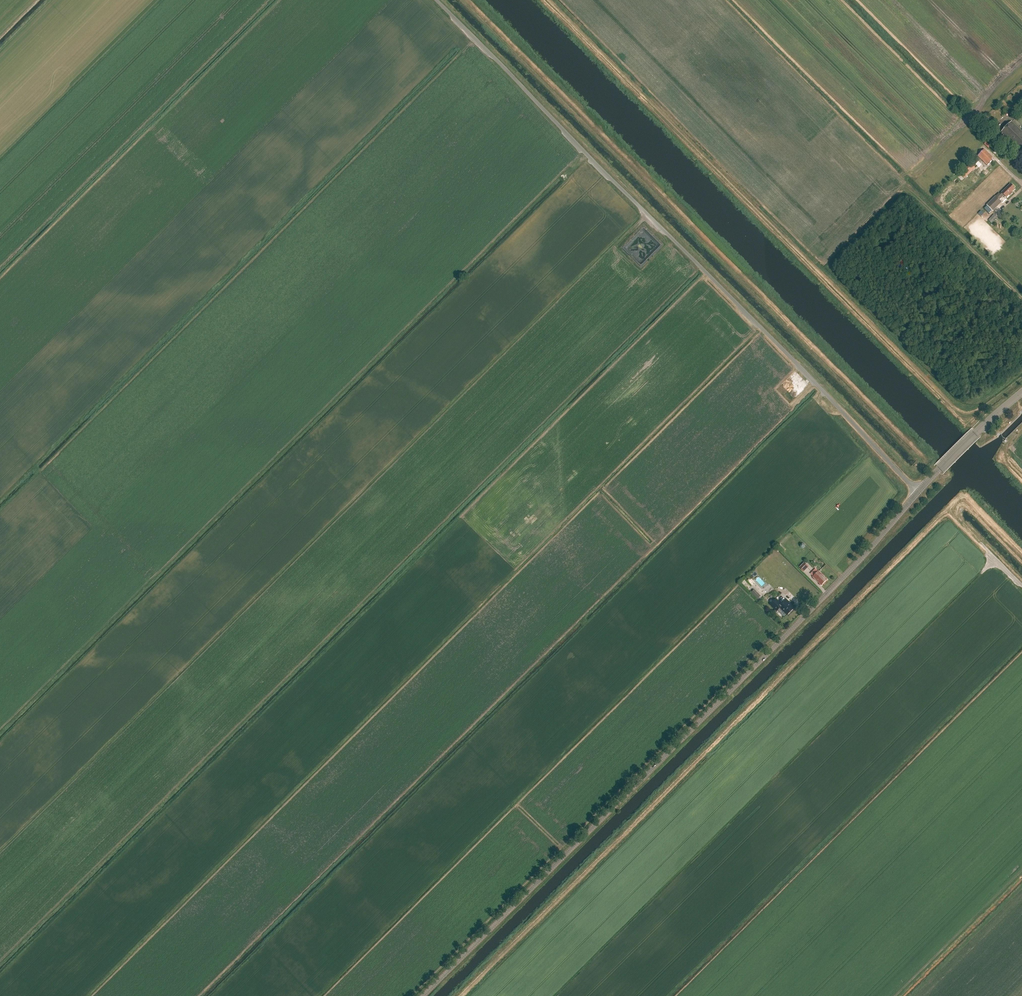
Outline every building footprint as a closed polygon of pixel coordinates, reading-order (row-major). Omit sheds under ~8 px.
[(996,123),(988,115),(982,120),(991,129),(996,123)] [(1012,121),(1001,132),(1013,144),(1014,143),(1018,147),(1019,146),(1021,149),(1021,131),(1012,121)] [(992,159),(993,158),(984,149),(978,156),(987,165),(993,160),(992,159)] [(970,163),(959,173),(965,179),(975,168),(970,163)] [(1015,188),(1011,184),(1000,194),(999,193),(987,205),(993,211),(1002,202),(1000,200),(1004,195),(1007,197),(1009,195),(1010,195),(1013,193),(1012,192),(1015,190),(1014,189),(1015,188)] [(997,217),(998,217),(995,214),(989,221),(992,223),(995,220),(997,221),(999,219),(997,217)] [(804,562),(799,567),(804,572),(809,567),(804,562)] [(810,574),(813,577),(821,586),(827,580),(819,571),(818,572),(815,569),(810,574)] [(751,592),(757,598),(760,595),(754,589),(751,592)] [(780,608),(788,615),(794,609),(789,604),(790,603),(786,599),(781,604),(776,599),(771,605),(777,611),(780,608)]
